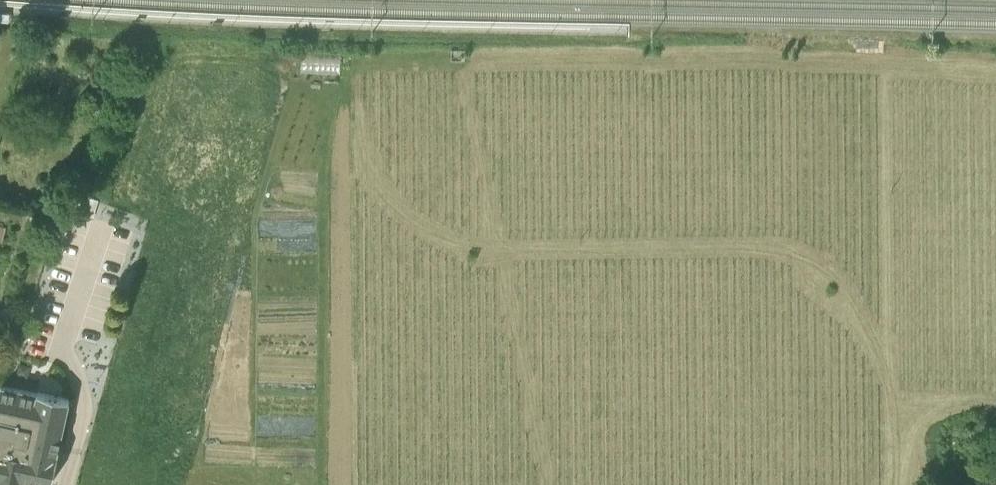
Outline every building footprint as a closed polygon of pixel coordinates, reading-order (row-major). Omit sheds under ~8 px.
[(61,432),(69,398),(37,391),(37,392),(1,384),(0,389),(0,477),(20,481),(22,476),(52,483),(58,452),(57,451),(61,432)]
